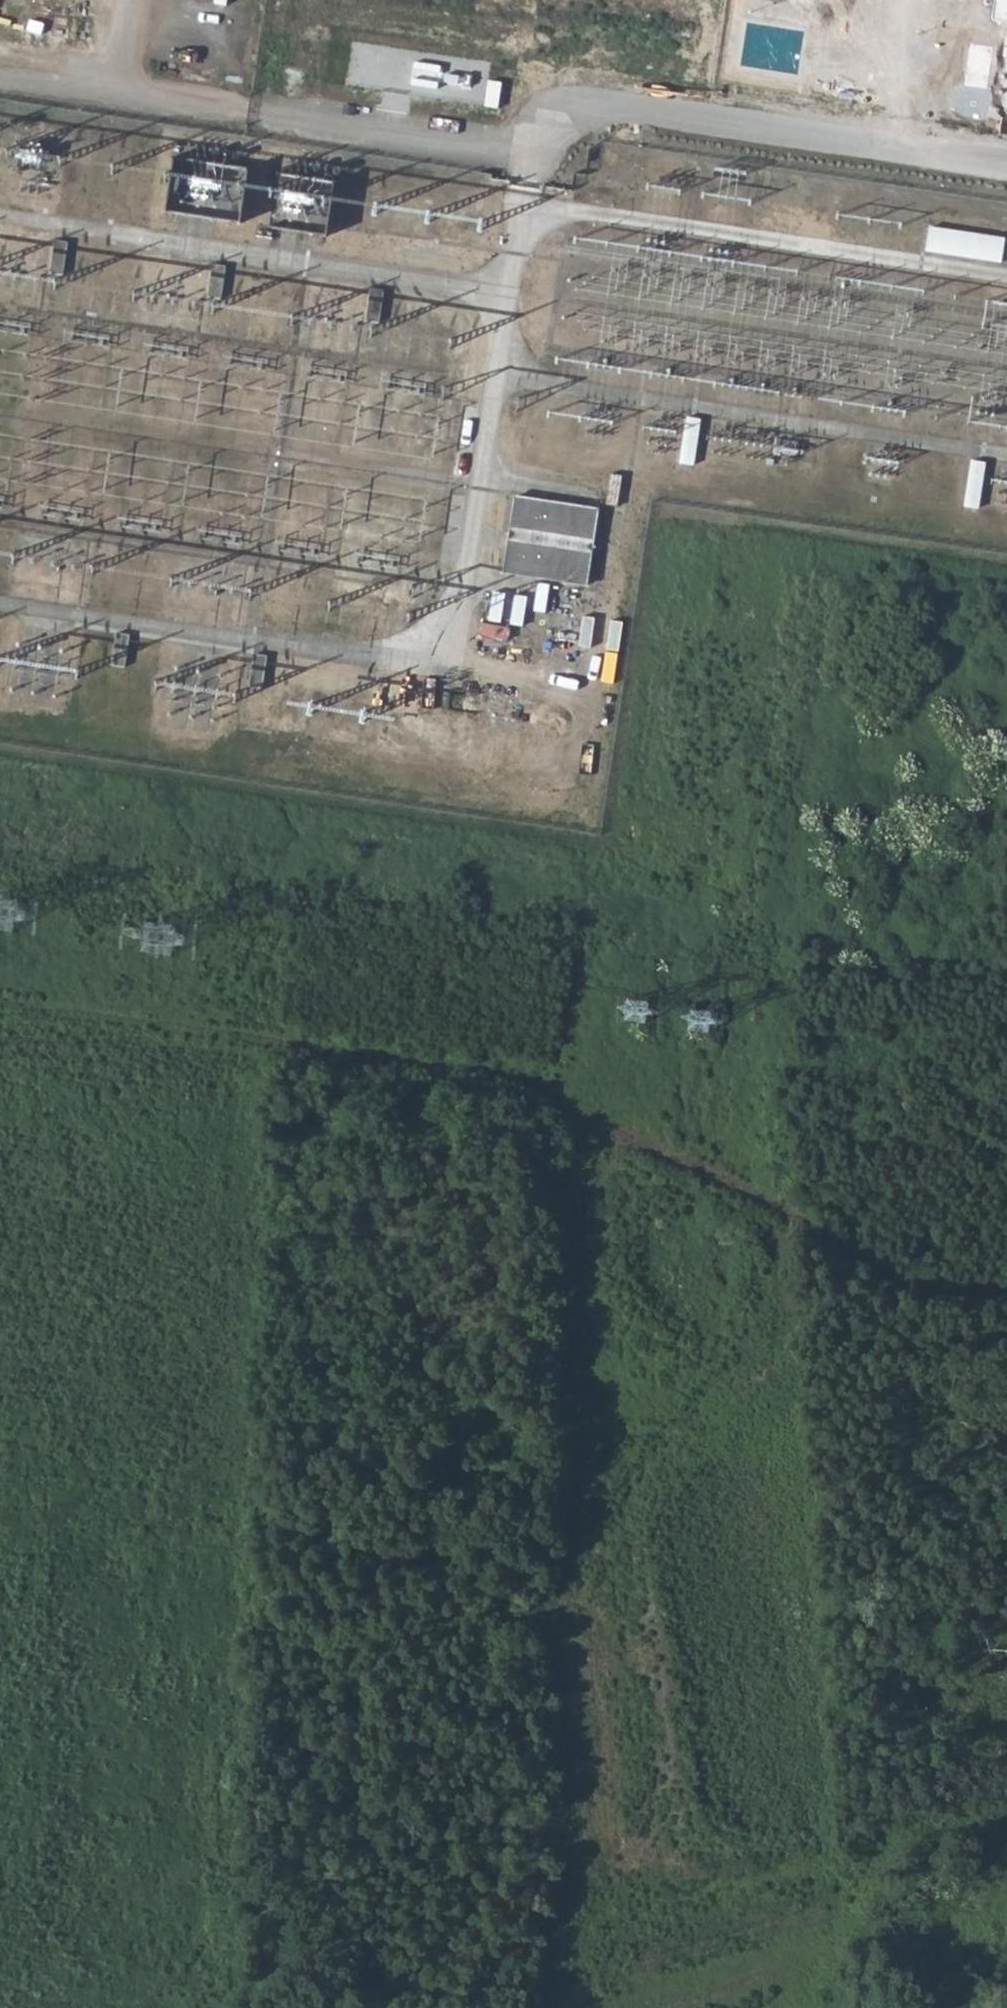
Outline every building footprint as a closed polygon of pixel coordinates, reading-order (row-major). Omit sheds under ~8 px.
[(1002,237),(926,226),(922,251),(998,262),(1002,237)] [(65,243),(50,240),(44,272),(59,275),(65,243)] [(223,265),(208,262),(202,298),(218,301),(223,265)] [(381,289),(366,287),(360,323),(376,325),(381,289)] [(700,418),(682,414),(673,464),(691,467),(700,418)] [(983,461),(967,459),(960,506),(976,508),(983,461)] [(622,475),(606,473),(601,504),(616,507),(622,475)] [(585,585),(596,509),(512,495),(500,571),(585,585)] [(128,635),(112,632),(107,665),(123,667),(128,635)] [(265,655),(250,653),(245,687),(260,689),(265,655)]
